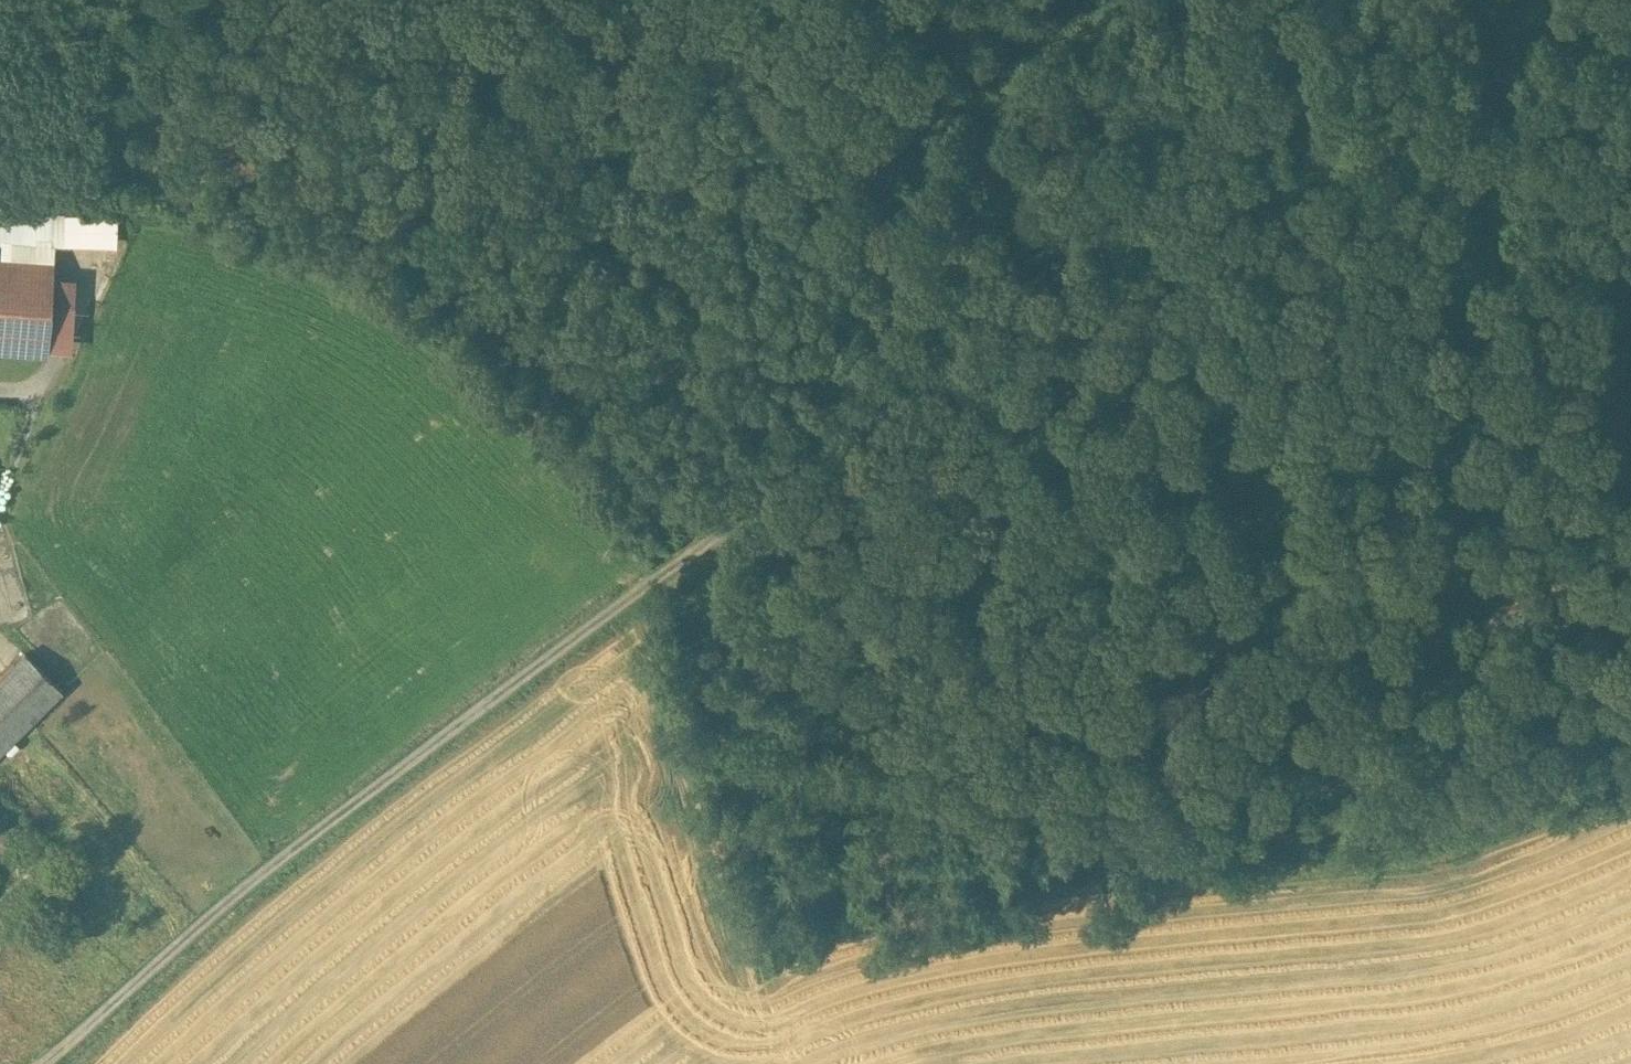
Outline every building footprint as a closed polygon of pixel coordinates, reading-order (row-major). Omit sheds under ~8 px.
[(117,216),(63,211),(61,238),(115,243),(117,216)] [(45,353),(51,262),(0,258),(0,350),(45,353)] [(0,679),(0,753),(63,691),(26,653),(0,679)]
